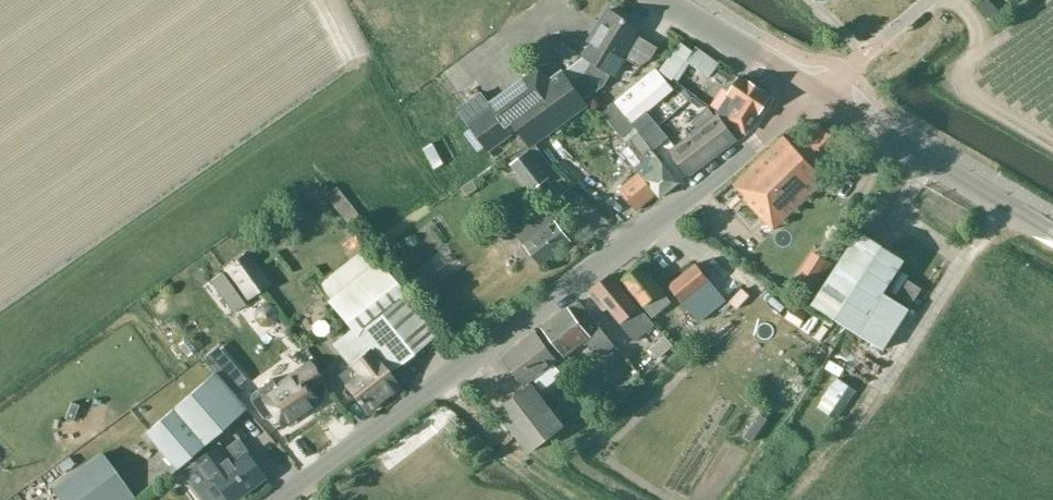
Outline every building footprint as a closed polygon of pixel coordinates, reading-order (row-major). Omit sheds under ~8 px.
[(479,92),(456,109),(488,152),(518,130),(530,148),(589,105),(585,99),(603,85),(611,74),(614,76),(625,60),(622,57),(623,56),(636,34),(640,28),(609,9),(589,42),(593,44),(585,58),(592,62),(585,75),(571,85),(562,72),(549,81),(540,68),(489,105),(479,92)] [(636,34),(623,56),(639,66),(650,59),(657,46),(636,34)] [(680,42),(660,72),(674,81),(676,78),(688,60),(710,76),(720,63),(696,46),(693,50),(680,42)] [(655,67),(615,102),(633,124),(675,89),(674,89),(676,86),(678,84),(674,81),(660,72),(655,67)] [(717,113),(720,115),(746,132),(769,95),(740,75),(717,113)] [(682,181),(633,124),(615,102),(602,113),(635,155),(629,160),(639,172),(619,189),(637,210),(657,194),(662,199),(682,181)] [(689,177),(739,140),(708,106),(692,123),(696,128),(669,149),(689,177)] [(744,196),(743,197),(774,229),(826,179),(817,168),(843,141),(820,123),(795,147),(783,133),(732,182),(744,196)] [(441,133),(431,137),(438,159),(449,155),(441,133)] [(532,192),(550,177),(529,150),(510,164),(532,192)] [(598,168),(591,176),(604,189),(611,181),(598,168)] [(558,224),(546,209),(517,233),(540,264),(571,240),(564,233),(569,229),(563,220),(558,224)] [(905,259),(859,230),(811,303),(884,350),(910,309),(884,292),(905,259)] [(352,398),(350,399),(363,416),(397,390),(384,375),(435,333),(405,294),(365,245),(316,285),(351,327),(331,345),(358,378),(344,388),(352,398)] [(247,253),(225,269),(248,301),(270,284),(247,253)] [(683,303),(686,300),(698,315),(722,294),(695,262),(668,284),(683,303)] [(653,316),(671,302),(662,291),(642,264),(622,280),(644,305),(653,316)] [(594,290),(594,291),(591,294),(605,310),(607,308),(621,323),(636,341),(654,326),(611,276),(593,289),(594,290)] [(908,279),(897,296),(912,304),(922,288),(908,279)] [(542,327),(563,356),(564,356),(585,340),(590,347),(604,353),(614,345),(588,311),(580,301),(570,309),(569,307),(542,327)] [(535,331),(501,357),(524,387),(558,360),(535,331)] [(673,345),(664,335),(650,348),(658,358),(673,345)] [(309,362),(276,386),(271,379),(251,393),(249,400),(262,418),(268,419),(274,414),(283,426),(317,402),(307,388),(321,378),(309,362)] [(236,369),(223,380),(232,391),(245,380),(236,369)] [(244,408),(213,372),(144,431),(175,467),(244,408)] [(836,377),(817,406),(838,419),(857,391),(836,377)] [(532,382),(496,410),(516,436),(529,452),(565,426),(542,396),(532,382)] [(210,483),(216,480),(231,499),(260,477),(243,453),(247,452),(239,441),(222,454),(214,443),(194,459),(210,483)] [(52,488),(61,499),(107,499),(126,486),(100,452),(77,469),(52,488)]
